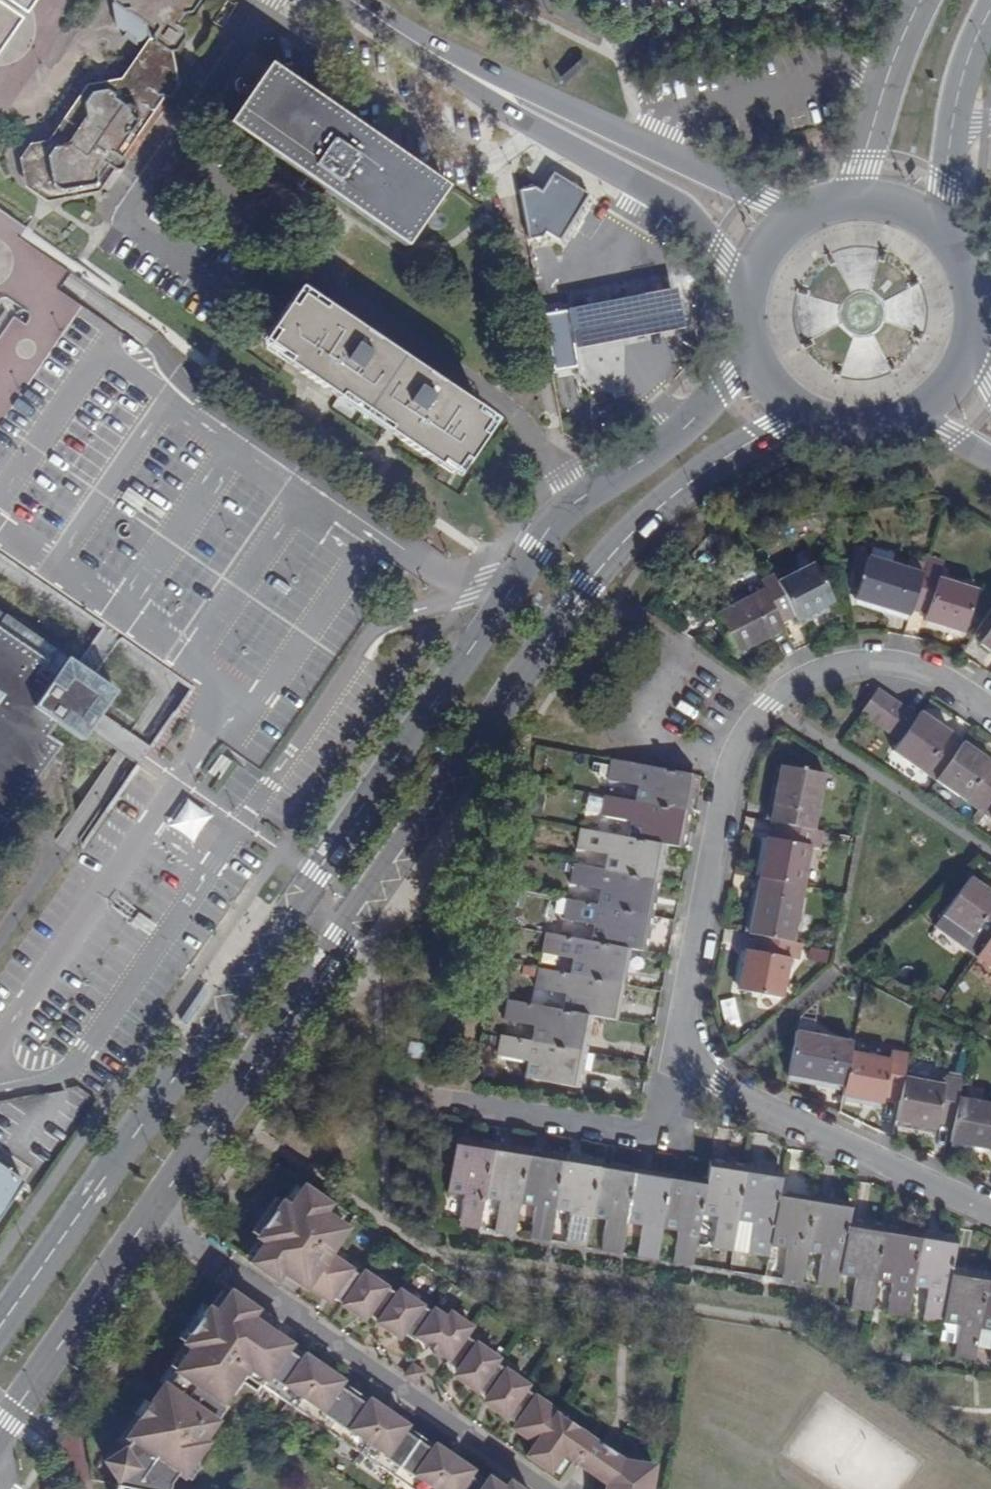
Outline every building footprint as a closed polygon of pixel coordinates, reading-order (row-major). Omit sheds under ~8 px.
[(109,3),(112,5),(110,8),(110,17),(116,21),(114,24),(115,31),(118,33),(124,32),(127,35),(128,41),(131,43),(138,41),(143,34),(149,33),(149,41),(162,51),(173,48),(181,37),(179,28),(176,25),(183,15),(190,12),(199,0),(108,0),(109,3)] [(162,51),(149,41),(144,59),(152,58),(163,65),(173,48),(162,51)] [(152,58),(144,59),(125,87),(89,95),(51,149),(33,153),(24,166),(27,186),(46,199),(55,196),(61,199),(71,198),(75,192),(80,191),(85,194),(92,193),(101,180),(100,173),(103,168),(110,172),(118,170),(175,88),(174,81),(164,75),(163,65),(152,58)] [(401,249),(444,187),(266,65),(223,126),(401,249)] [(541,193),(534,189),(516,221),(559,246),(591,192),(554,170),(541,193)] [(682,288),(641,295),(578,307),(584,348),(641,339),(685,329),(682,288)] [(427,392),(430,387),(357,335),(353,339),(296,299),(287,311),(281,307),(263,333),(269,337),(262,348),(334,399),(381,432),(394,441),(390,446),(414,463),(418,458),(432,468),(443,476),(477,427),(427,392)] [(329,404),(330,404),(377,437),(381,432),(334,399),(329,404)] [(908,612),(919,576),(867,559),(854,602),(906,618),(908,612)] [(757,590),(775,624),(789,617),(792,622),(827,602),(807,563),(771,581),(768,575),(753,583),(757,590)] [(919,576),(908,612),(924,616),(922,623),(960,633),(973,592),(936,581),(938,572),(922,567),(919,576)] [(775,624),(757,590),(707,616),(727,655),(778,630),(775,624)] [(977,631),(985,637),(978,647),(990,657),(990,611),(977,631)] [(0,626),(0,627),(102,696),(77,733),(85,740),(120,691),(9,613),(0,626)] [(63,743),(49,733),(58,720),(77,733),(102,696),(0,627),(0,834),(63,743)] [(857,716),(871,726),(888,701),(874,692),(857,716)] [(871,726),(884,734),(900,710),(888,701),(871,726)] [(898,744),(914,719),(900,710),(884,734),(898,744)] [(914,719),(898,744),(891,754),(932,783),(959,745),(917,715),(914,719)] [(932,783),(975,811),(990,789),(990,767),(959,745),(932,783)] [(626,805),(679,815),(686,779),(604,763),(601,783),(629,789),(626,805)] [(764,824),(770,826),(806,833),(816,776),(774,768),(764,824)] [(975,811),(968,822),(974,826),(982,816),(990,822),(990,789),(975,811)] [(620,841),(656,848),(673,851),(679,815),(626,805),(597,800),(593,819),(623,825),(620,841)] [(806,833),(770,826),(767,841),(760,840),(752,880),(796,889),(804,848),(812,850),(815,835),(806,833)] [(656,848),(620,841),(572,832),(568,853),(599,859),(596,874),(649,884),(656,848)] [(649,884),(596,874),(566,867),(562,889),(592,894),(590,909),(642,919),(649,884)] [(796,889),(752,880),(741,937),(749,939),(786,946),(796,889)] [(982,948),(990,935),(990,898),(966,881),(939,918),(982,948)] [(642,919),(590,909),(560,904),(556,924),(586,930),(583,946),(621,953),(635,955),(642,919)] [(982,948),(973,960),(990,973),(990,935),(982,948)] [(564,962),(561,979),(614,988),(621,953),(583,946),(538,939),(534,957),(564,962)] [(795,947),(786,946),(749,939),(745,954),(739,953),(731,992),(776,1002),(783,962),(791,964),(795,947)] [(614,988),(561,979),(531,973),(528,993),(558,1000),(555,1015),(583,1020),(607,1025),(614,988)] [(583,1020),(555,1015),(500,1005),(497,1025),(526,1031),(524,1046),(576,1055),(583,1020)] [(782,1079),(837,1088),(843,1056),(845,1046),(789,1037),(782,1079)] [(576,1055),(524,1046),(495,1040),(490,1061),(520,1067),(518,1081),(569,1092),(576,1055)] [(894,1103),(898,1081),(902,1057),(886,1054),(884,1063),(843,1056),(837,1088),(835,1099),(877,1106),(877,1100),(894,1103)] [(947,1128),(952,1101),(955,1084),(939,1080),(937,1087),(898,1081),(894,1103),(890,1124),(931,1132),(932,1125),(947,1128)] [(947,1128),(944,1145),(984,1152),(986,1146),(990,1147),(990,1108),(952,1101),(947,1128)] [(474,1202),(483,1151),(447,1145),(440,1196),(455,1199),(450,1231),(469,1234),(474,1202)] [(483,1151),(474,1202),(490,1205),(485,1237),(506,1240),(511,1209),(520,1156),(483,1151)] [(547,1214),(555,1161),(520,1156),(511,1209),(526,1212),(521,1243),(542,1246),(547,1214)] [(583,1222),(591,1171),(592,1167),(555,1161),(547,1214),(563,1217),(558,1249),(578,1252),(583,1222)] [(12,1197),(24,1180),(0,1163),(0,1189),(12,1197)] [(698,1186),(693,1217),(709,1220),(705,1251),(725,1254),(738,1171),(702,1166),(698,1186)] [(591,1171),(583,1222),(599,1225),(594,1255),(614,1258),(619,1228),(628,1176),(591,1171)] [(761,1260),(763,1250),(771,1197),(774,1177),(738,1171),(725,1254),(761,1260)] [(628,1176),(619,1228),(634,1230),(629,1261),(649,1264),(654,1233),(663,1181),(628,1176)] [(563,1436),(586,1451),(601,1427),(555,1397),(556,1395),(523,1374),(526,1370),(493,1347),(496,1343),(461,1322),(467,1313),(445,1300),(442,1305),(428,1297),(426,1300),(393,1280),(391,1283),(357,1262),(354,1267),(321,1246),(338,1219),(314,1205),(320,1196),(293,1179),(280,1200),(272,1195),(263,1210),(270,1213),(264,1222),(257,1218),(248,1232),(256,1237),(243,1258),(270,1275),(275,1266),(298,1282),(301,1278),(317,1289),(320,1284),(326,1288),(352,1306),(356,1302),(361,1306),(372,1313),(371,1313),(388,1325),(391,1320),(397,1324),(408,1332),(411,1328),(444,1348),(442,1352),(454,1359),(460,1363),(457,1368),(485,1384),(491,1388),(488,1393),(504,1403),(505,1402),(522,1413),(519,1418),(535,1428),(527,1440),(551,1455),(563,1436)] [(663,1181),(654,1233),(670,1235),(665,1267),(684,1270),(693,1217),(698,1186),(663,1181)] [(12,1197),(0,1189),(0,1215),(12,1197)] [(799,1256),(807,1203),(771,1197),(763,1250),(779,1253),(774,1285),(794,1288),(799,1256)] [(832,1279),(841,1226),(843,1209),(807,1203),(799,1256),(815,1259),(810,1291),(830,1294),(832,1279)] [(270,1213),(263,1210),(257,1218),(264,1222),(270,1213)] [(841,1226),(832,1279),(849,1282),(844,1311),(865,1315),(869,1285),(877,1232),(841,1226)] [(877,1232),(869,1285),(885,1288),(880,1317),(901,1320),(905,1290),(913,1238),(877,1232)] [(937,1326),(944,1274),(949,1244),(913,1238),(905,1290),(921,1293),(916,1323),(937,1326)] [(968,1362),(973,1332),(981,1279),(944,1274),(937,1326),(935,1339),(950,1341),(947,1359),(968,1362)] [(981,1279),(973,1332),(987,1334),(983,1364),(990,1365),(990,1281),(981,1279)] [(320,1284),(317,1289),(323,1293),(326,1288),(320,1284)] [(110,1483),(120,1485),(144,1488),(160,1488),(162,1479),(176,1470),(182,1474),(205,1438),(202,1436),(224,1402),(220,1399),(244,1361),(234,1355),(257,1319),(246,1312),(251,1304),(224,1287),(210,1308),(203,1303),(194,1318),(200,1322),(194,1331),(188,1326),(179,1341),(187,1345),(171,1370),(173,1371),(164,1384),(160,1382),(125,1437),(129,1440),(124,1448),(107,1454),(113,1470),(111,1479),(110,1483)] [(356,1302),(352,1306),(358,1310),(361,1306),(356,1302)] [(194,1318),(188,1326),(194,1331),(200,1322),(194,1318)] [(286,1338),(257,1319),(234,1355),(244,1361),(263,1374),(285,1339),(286,1338)] [(391,1320),(388,1325),(393,1329),(397,1324),(391,1320)] [(534,1482),(511,1467),(506,1475),(489,1464),(487,1468),(472,1459),(473,1457),(459,1449),(457,1452),(447,1446),(448,1443),(434,1434),(433,1435),(405,1418),(405,1416),(392,1407),(389,1410),(379,1404),(381,1401),(367,1392),(366,1393),(339,1375),(340,1373),(326,1364),(324,1367),(314,1360),(316,1358),(300,1348),(299,1349),(285,1339),(263,1374),(259,1380),(433,1488),(530,1488),(534,1482)] [(413,1373),(419,1363),(409,1357),(402,1367),(413,1373)] [(326,1364),(316,1358),(314,1360),(324,1367),(326,1364)] [(457,1368),(460,1363),(454,1359),(451,1364),(457,1368)] [(255,1386),(241,1376),(232,1389),(247,1398),(255,1386)] [(482,1389),(488,1393),(491,1388),(485,1384),(482,1389)] [(381,1401),(379,1404),(389,1410),(392,1407),(381,1401)] [(519,1418),(522,1413),(516,1409),(513,1414),(519,1418)] [(586,1451),(596,1458),(612,1434),(601,1427),(586,1451)] [(612,1434),(596,1458),(598,1459),(602,1453),(612,1461),(611,1467),(608,1488),(649,1488),(656,1448),(625,1443),(612,1434)] [(448,1443),(447,1446),(457,1452),(459,1449),(448,1443)] [(598,1459),(611,1467),(612,1461),(602,1453),(598,1459)] [(113,1470),(107,1454),(103,1455),(111,1479),(113,1470)]
